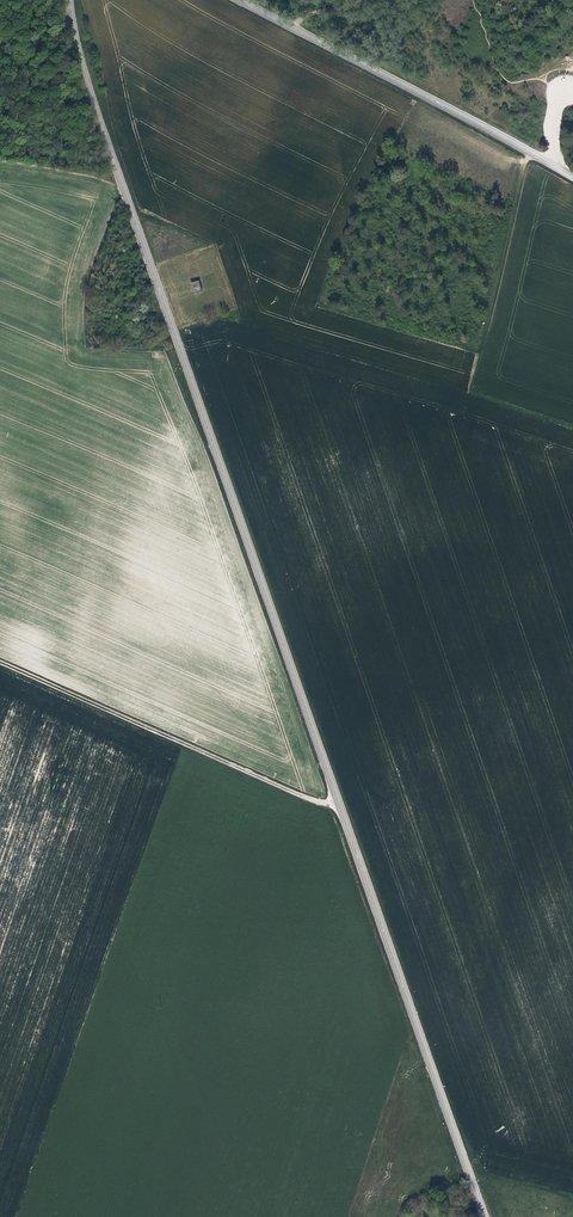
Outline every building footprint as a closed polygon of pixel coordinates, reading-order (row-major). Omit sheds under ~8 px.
[(202,291),(199,281),(192,283),(195,293),(202,291)]
